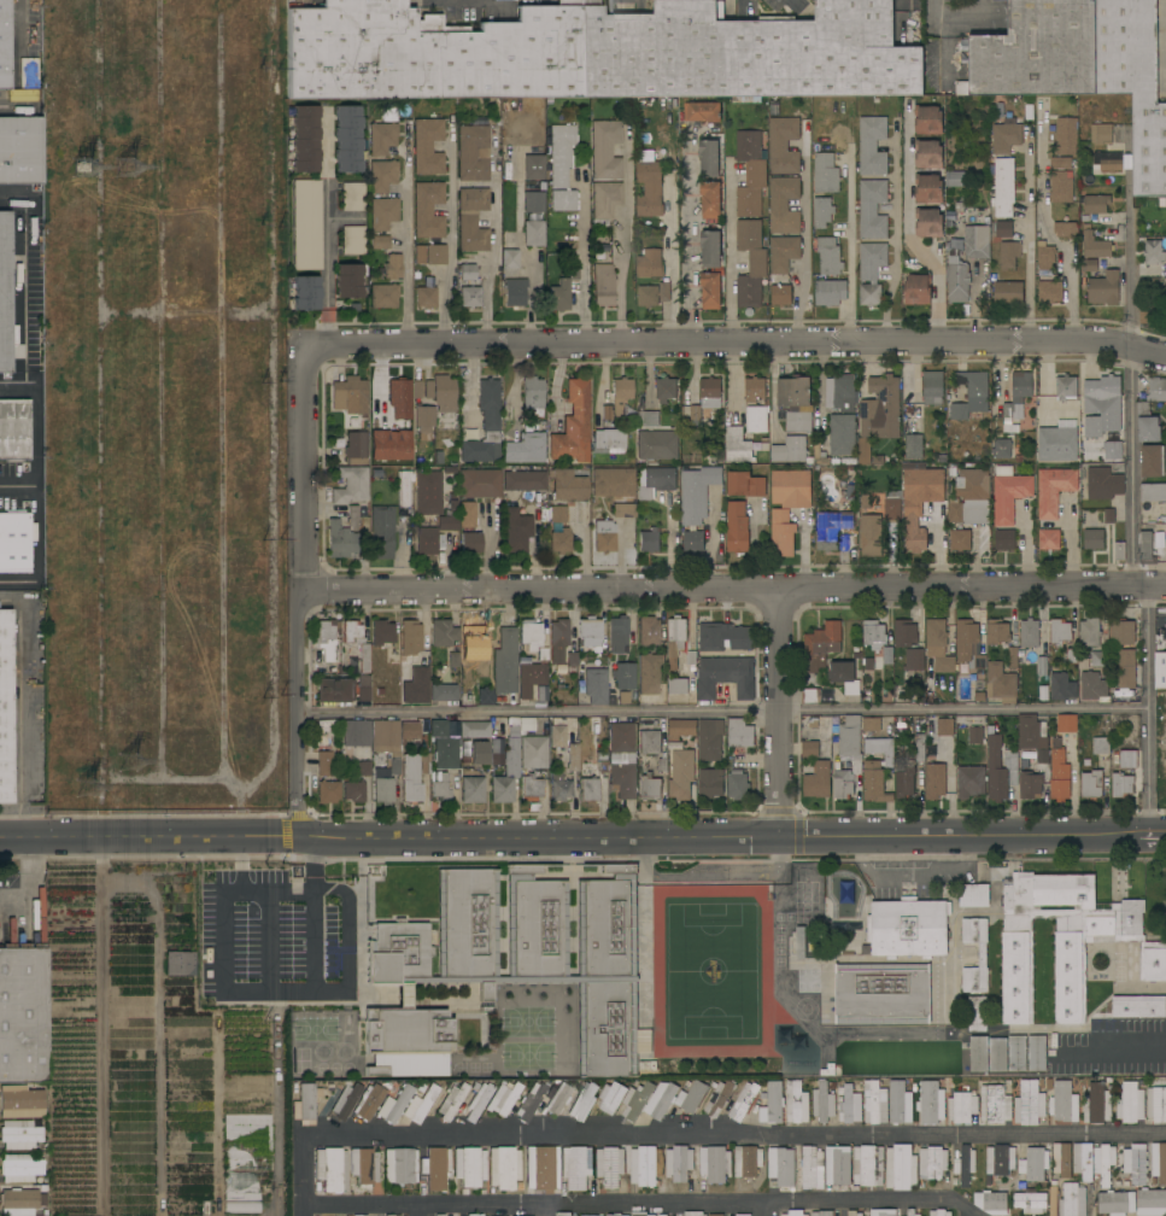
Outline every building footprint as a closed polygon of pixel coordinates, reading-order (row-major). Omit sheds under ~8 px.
[(8,89),(0,89),(0,0),(8,0),(8,39),(14,39),(14,68),(16,68),(16,82),(8,82),(8,89)] [(285,8),(320,7),(320,0),(285,0),(285,8)] [(322,10),(322,0),(404,0),(404,8),(414,8),(414,21),(420,21),(420,14),(440,14),(440,28),(467,28),(467,33),(479,33),(477,23),(516,23),(516,6),(555,6),(555,0),(597,0),(597,6),(600,6),(600,14),(655,14),(654,0),(680,0),(716,0),(716,22),(815,21),(815,0),(892,0),(892,47),(922,47),(922,95),(286,99),(286,10),(322,10)] [(1007,35),(1007,0),(1095,0),(1095,95),(955,95),(955,82),(968,82),(968,35),(1007,35)] [(1096,95),(1095,0),(1157,0),(1158,104),(1165,103),(1165,197),(1132,197),(1131,94),(1096,95)] [(7,101),(7,90),(39,90),(39,101),(7,101)] [(689,103),(689,104),(721,104),(721,123),(707,123),(707,121),(684,122),(684,103),(689,103)] [(930,105),(930,106),(937,106),(937,107),(938,107),(938,112),(942,112),(942,134),(916,135),(916,133),(915,133),(914,118),(918,118),(918,116),(914,116),(914,105),(930,105)] [(292,173),(292,169),(291,169),(291,163),(292,163),(292,160),(293,160),(293,159),(293,153),(293,151),(292,151),(292,147),(291,147),(291,142),(292,142),(292,139),(293,139),(293,138),(293,131),(293,129),(292,129),(292,125),(291,125),(291,121),(292,121),(292,117),(293,117),(293,115),(292,110),(293,110),(293,106),(318,106),(318,109),(318,113),(318,117),(317,117),(317,122),(317,128),(318,128),(318,130),(320,130),(320,134),(318,134),(318,140),(317,140),(317,145),(317,150),(318,150),(318,153),(320,153),(320,157),(318,157),(318,162),(317,162),(317,166),(318,166),(318,170),(317,170),(317,173),(292,173)] [(358,106),(358,110),(359,110),(359,117),(361,117),(361,125),(361,128),(359,128),(359,139),(361,139),(361,142),(362,142),(362,147),(361,147),(361,151),(359,151),(359,153),(359,159),(359,160),(365,160),(365,173),(352,173),(352,174),(347,174),(347,173),(335,173),(335,170),(335,166),(336,166),(336,162),(334,162),(334,156),(334,152),(334,150),(335,150),(335,148),(335,145),(335,140),(334,140),(334,128),(335,128),(335,127),(335,122),(335,118),(334,118),(334,112),(333,112),(333,109),(334,109),(334,106),(358,106)] [(381,107),(395,109),(395,122),(381,122),(381,107)] [(470,117),(486,116),(486,124),(470,124),(470,117)] [(41,185),(0,185),(0,117),(41,117),(41,185)] [(859,117),(886,117),(886,140),(877,140),(877,152),(887,152),(887,175),(860,176),(859,117)] [(799,118),(799,140),(787,140),(787,152),(799,152),(799,174),(769,174),(768,118),(799,118)] [(1077,118),(1077,145),(1076,145),(1076,156),(1056,156),(1056,146),(1055,146),(1055,140),(1056,140),(1056,118),(1077,118)] [(443,119),(444,141),(432,141),(432,153),(444,153),(444,175),(411,175),(411,170),(414,170),(414,119),(443,119)] [(1007,124),(1007,121),(1020,119),(1020,124),(1021,124),(1023,146),(1010,146),(1010,154),(992,156),(992,124),(1007,124)] [(622,121),(622,145),(611,145),(611,157),(622,157),(622,180),(592,180),(591,121),(622,121)] [(389,123),(389,122),(393,122),(393,123),(397,123),(397,136),(395,136),(395,146),(386,146),(387,156),(370,156),(369,124),(389,123)] [(550,163),(547,163),(547,158),(550,158),(550,125),(564,125),(564,123),(568,123),(568,125),(575,125),(575,135),(578,135),(578,145),(572,145),(572,169),(570,169),(567,169),(567,188),(568,188),(568,191),(575,191),(575,193),(578,193),(578,198),(576,198),(576,200),(578,200),(578,204),(576,204),(576,205),(578,205),(578,210),(576,210),(576,211),(550,211),(550,191),(551,191),(551,189),(550,189),(550,163)] [(1112,124),(1112,125),(1114,125),(1114,131),(1112,131),(1112,145),(1097,145),(1097,144),(1090,144),(1090,124),(1112,124)] [(488,125),(488,148),(476,148),(476,158),(488,158),(488,181),(458,181),(457,125),(488,125)] [(761,130),(761,160),(766,159),(767,188),(761,188),(761,217),(736,217),(736,187),(745,187),(745,162),(736,162),(736,131),(761,130)] [(930,141),(938,141),(938,146),(942,146),(942,169),(916,169),(916,166),(915,166),(915,140),(930,140),(930,141)] [(719,141),(719,177),(701,177),(701,173),(701,157),(697,157),(697,151),(699,151),(699,141),(719,141)] [(656,150),(655,162),(663,162),(663,174),(661,174),(661,204),(663,204),(663,217),(635,216),(637,195),(644,195),(644,183),(635,183),(637,148),(656,150)] [(1121,152),(1121,171),(1115,171),(1115,174),(1109,174),(1109,171),(1100,171),(1100,165),(1092,165),(1092,152),(1121,152)] [(833,153),(834,168),(839,168),(839,177),(840,177),(840,182),(839,182),(839,193),(815,193),(814,153),(833,153)] [(544,156),(544,180),(523,180),(523,156),(544,156)] [(1006,158),(1006,157),(1009,157),(1009,158),(1015,158),(1015,203),(1012,203),(1013,217),(995,218),(995,193),(990,193),(990,180),(995,180),(995,176),(990,176),(989,165),(995,165),(994,158),(1006,158)] [(1071,158),(1071,169),(1050,169),(1050,158),(1071,158)] [(395,160),(397,185),(387,185),(387,194),(375,194),(376,197),(373,198),(370,197),(369,162),(395,160)] [(945,186),(945,171),(963,173),(963,187),(945,186)] [(1067,179),(1072,179),(1073,203),(1049,204),(1049,192),(1050,192),(1050,171),(1067,171),(1067,179)] [(931,175),(938,175),(938,176),(939,176),(939,181),(942,181),(942,203),(916,203),(916,201),(915,201),(915,174),(931,174),(931,175)] [(799,177),(799,200),(789,200),(789,211),(799,211),(799,233),(769,234),(769,177),(799,177)] [(293,270),(292,180),(321,180),(321,270),(293,270)] [(887,180),(887,204),(877,204),(877,216),(887,216),(887,239),(860,239),(860,180),(887,180)] [(364,182),(364,211),(341,211),(341,182),(364,182)] [(444,182),(444,204),(432,204),(432,216),(444,216),(444,238),(414,238),(414,182),(444,182)] [(720,210),(723,210),(723,217),(720,217),(720,220),(702,218),(702,195),(701,195),(701,182),(720,182),(720,210)] [(622,183),(622,205),(611,205),(613,220),(607,220),(607,226),(592,226),(592,183),(622,183)] [(458,188),(488,188),(488,211),(458,211),(458,188)] [(544,192),(544,214),(523,212),(523,192),(544,192)] [(1111,195),(1111,205),(1106,205),(1106,214),(1084,214),(1084,210),(1083,210),(1083,204),(1079,204),(1079,198),(1084,198),(1084,197),(1111,195)] [(391,199),(391,198),(395,198),(395,199),(398,199),(398,222),(388,222),(388,232),(381,232),(381,236),(389,236),(389,250),(371,250),(371,236),(370,236),(370,199),(391,199)] [(813,199),(831,198),(831,206),(834,206),(834,215),(831,215),(831,223),(826,223),(826,229),(814,229),(813,199)] [(931,210),(938,210),(939,210),(939,215),(943,215),(943,238),(916,238),(916,236),(915,236),(915,209),(931,209),(931,210)] [(10,373),(0,373),(0,212),(10,212),(10,315),(16,315),(16,331),(10,331),(10,373)] [(476,215),(476,229),(488,229),(488,251),(458,251),(458,215),(476,215)] [(761,220),(762,250),(767,249),(767,277),(761,277),(761,308),(737,308),(736,276),(746,276),(746,251),(737,251),(736,221),(761,220)] [(523,245),(523,221),(544,221),(544,246),(526,246),(523,245)] [(1013,238),(996,238),(996,230),(991,230),(991,222),(1013,222),(1013,238)] [(1053,223),(1077,222),(1078,238),(1072,238),(1072,240),(1068,240),(1068,238),(1056,238),(1054,232),(1053,223)] [(1083,224),(1091,224),(1091,230),(1092,230),(1092,236),(1094,236),(1094,241),(1111,240),(1112,246),(1113,246),(1114,251),(1112,251),(1112,257),(1084,258),(1083,224)] [(364,226),(364,255),(342,255),(341,227),(364,226)] [(963,227),(990,227),(990,258),(971,259),(965,253),(963,227)] [(720,232),(720,261),(723,261),(723,267),(720,267),(720,269),(702,269),(702,249),(699,249),(699,241),(701,241),(701,232),(720,232)] [(801,236),(801,259),(789,259),(789,274),(771,275),(769,238),(801,236)] [(839,262),(843,262),(844,270),(840,270),(840,275),(820,276),(820,253),(818,253),(816,244),(814,244),(814,239),(816,239),(816,238),(836,238),(836,246),(839,246),(839,262)] [(969,275),(969,285),(968,285),(968,303),(948,303),(948,256),(949,256),(949,251),(950,251),(950,239),(963,240),(963,252),(961,252),(961,257),(959,257),(959,261),(962,261),(962,263),(966,263),(966,265),(968,265),(968,274),(969,275)] [(1161,240),(1161,252),(1165,252),(1165,261),(1161,261),(1161,264),(1144,265),(1144,256),(1142,256),(1142,251),(1144,251),(1144,240),(1161,240)] [(1045,241),(1045,247),(1055,246),(1055,250),(1056,250),(1056,255),(1055,255),(1055,263),(1050,263),(1050,270),(1038,270),(1038,263),(1037,263),(1037,241),(1045,241)] [(389,242),(399,242),(399,253),(389,252),(389,242)] [(1021,242),(1021,257),(1015,257),(1015,269),(1007,269),(1007,271),(1002,271),(1002,269),(1000,269),(1000,242),(1021,242)] [(887,244),(887,267),(877,267),(877,281),(877,285),(880,285),(881,305),(873,305),(873,308),(867,308),(867,305),(860,305),(860,285),(862,285),(862,281),(860,281),(860,244),(887,244)] [(446,265),(427,265),(426,245),(446,245),(446,265)] [(424,246),(424,264),(415,264),(415,246),(424,246)] [(518,252),(518,269),(502,269),(502,250),(517,250),(518,252)] [(662,265),(663,265),(663,277),(637,277),(637,257),(644,257),(644,250),(661,250),(662,265)] [(402,279),(397,279),(397,280),(387,280),(387,277),(383,277),(383,263),(387,263),(387,255),(402,255),(402,279)] [(1097,262),(1098,269),(1097,269),(1097,271),(1080,271),(1080,259),(1097,259),(1097,262)] [(361,264),(362,264),(365,264),(365,276),(359,276),(361,287),(364,287),(364,298),(336,298),(336,293),(335,293),(335,290),(336,290),(336,287),(335,287),(335,285),(334,285),(334,281),(335,281),(335,275),(336,275),(336,271),(335,271),(335,267),(336,267),(336,264),(361,264)] [(475,264),(475,281),(459,281),(459,264),(475,264)] [(611,264),(611,271),(613,271),(614,306),(605,306),(605,309),(602,309),(602,306),(593,306),(593,264),(611,264)] [(563,311),(562,312),(557,312),(556,310),(550,310),(550,287),(558,287),(558,279),(569,279),(569,265),(579,265),(579,280),(569,280),(569,311),(563,311)] [(1088,279),(1106,279),(1105,270),(1119,270),(1119,281),(1118,281),(1119,297),(1119,304),(1106,304),(1106,303),(1088,303),(1088,279)] [(721,310),(702,310),(702,286),(701,286),(701,274),(720,273),(721,310)] [(931,274),(931,285),(930,285),(930,288),(931,288),(931,304),(926,304),(926,305),(916,305),(916,304),(914,304),(914,305),(904,305),(904,281),(907,281),(907,275),(915,275),(915,274),(931,274)] [(771,286),(775,286),(775,275),(787,275),(787,285),(791,285),(791,305),(783,305),(783,308),(779,308),(779,305),(771,305),(771,286)] [(317,276),(317,287),(320,287),(320,299),(318,299),(318,310),(287,311),(287,299),(294,299),(294,288),(293,288),(293,277),(317,276)] [(527,287),(525,287),(525,306),(516,306),(516,310),(512,310),(512,306),(504,306),(504,280),(527,279),(527,287)] [(638,306),(637,286),(658,286),(658,282),(661,282),(661,279),(668,279),(668,282),(669,282),(670,302),(660,302),(660,296),(658,296),(658,306),(650,306),(650,308),(645,308),(645,306),(638,306)] [(846,281),(846,300),(839,300),(839,306),(830,306),(826,306),(826,305),(815,306),(815,281),(846,281)] [(1055,281),(1055,282),(1062,282),(1062,302),(1054,302),(1054,304),(1048,304),(1048,302),(1038,302),(1038,281),(1055,281)] [(1023,282),(1023,304),(994,304),(994,282),(1023,282)] [(391,285),(391,283),(393,283),(393,285),(398,285),(398,296),(398,298),(397,298),(397,308),(370,308),(370,285),(391,285)] [(428,287),(428,286),(432,286),(432,287),(435,287),(435,308),(428,308),(428,310),(423,310),(423,308),(415,308),(415,287),(428,287)] [(480,287),(481,306),(471,306),(473,309),(468,309),(468,306),(461,308),(459,287),(480,287)] [(922,372),(943,372),(943,397),(942,397),(942,398),(943,398),(943,404),(941,404),(941,405),(933,405),(933,404),(924,404),(924,397),(922,397),(922,372)] [(988,413),(967,413),(968,420),(950,420),(950,404),(967,403),(967,385),(955,385),(955,373),(988,372),(988,413)] [(1019,403),(1023,403),(1024,420),(1012,420),(1012,425),(1019,425),(1019,433),(1003,433),(1003,417),(1002,417),(1002,403),(1012,403),(1012,373),(1032,372),(1032,397),(1019,397),(1019,403)] [(825,379),(833,379),(833,374),(852,375),(852,378),(855,378),(854,392),(859,392),(857,403),(854,403),(854,413),(840,413),(840,409),(825,408),(825,379)] [(900,438),(871,438),(871,466),(859,466),(859,438),(860,438),(860,401),(875,401),(875,396),(878,396),(878,393),(867,393),(867,378),(884,378),(884,374),(892,374),(892,378),(898,378),(900,438)] [(1056,376),(1064,376),(1064,374),(1068,374),(1068,376),(1077,376),(1077,397),(1065,397),(1065,402),(1059,402),(1059,397),(1056,397),(1056,376)] [(1121,432),(1102,432),(1102,438),(1084,438),(1084,417),(1101,416),(1101,414),(1084,414),(1083,381),(1100,380),(1100,376),(1108,376),(1108,374),(1113,374),(1113,376),(1120,376),(1121,432)] [(433,403),(433,398),(424,398),(424,381),(433,381),(433,375),(447,375),(447,379),(455,379),(455,380),(457,380),(457,390),(455,390),(455,413),(436,413),(436,407),(433,403)] [(345,410),(332,410),(332,381),(345,381),(345,376),(357,376),(357,380),(365,380),(365,398),(367,398),(367,415),(345,414),(345,410)] [(522,376),(535,376),(535,380),(543,380),(543,408),(533,409),(529,409),(522,409),(522,376)] [(656,379),(664,379),(664,376),(668,376),(668,379),(676,379),(676,398),(667,398),(667,404),(660,404),(660,398),(656,398),(656,379)] [(701,379),(709,379),(709,376),(713,376),(713,379),(720,379),(721,398),(720,398),(720,407),(702,408),(701,379)] [(752,379),(752,376),(756,376),(756,379),(766,379),(766,398),(756,398),(756,403),(749,403),(749,398),(745,398),(745,379),(752,379)] [(499,434),(500,434),(500,443),(499,443),(499,462),(461,462),(461,442),(482,440),(482,410),(479,410),(477,380),(486,380),(486,378),(491,378),(491,380),(498,380),(499,434)] [(587,397),(590,397),(590,398),(587,398),(588,462),(574,462),(574,458),(549,458),(549,434),(563,434),(563,416),(570,416),(570,403),(566,403),(566,379),(575,379),(575,378),(579,378),(579,379),(587,379),(587,397)] [(635,420),(611,421),(611,420),(602,420),(602,405),(611,405),(611,396),(610,396),(610,393),(611,393),(611,380),(620,379),(620,378),(625,378),(625,380),(632,379),(632,399),(622,399),(622,404),(635,411),(635,420)] [(778,378),(810,379),(810,405),(813,405),(811,410),(789,410),(789,405),(777,405),(778,378)] [(1165,380),(1165,402),(1148,402),(1148,401),(1146,401),(1146,396),(1148,396),(1148,378),(1159,378),(1159,380),(1160,380),(1160,379),(1165,379),(1165,380)] [(389,380),(409,380),(410,403),(389,403),(389,380)] [(411,380),(420,380),(421,398),(412,398),(411,380)] [(29,460),(0,460),(0,400),(29,399),(29,460)] [(746,407),(763,407),(763,399),(768,399),(768,413),(767,413),(767,433),(746,433),(746,407)] [(1137,417),(1137,402),(1149,402),(1149,417),(1158,416),(1158,426),(1160,426),(1160,440),(1159,440),(1159,442),(1138,442),(1137,417)] [(429,427),(429,442),(418,442),(418,427),(415,427),(415,408),(415,403),(420,403),(420,407),(434,407),(434,427),(429,427)] [(379,405),(389,405),(389,435),(379,435),(379,405)] [(637,411),(658,411),(658,426),(637,426),(637,411)] [(785,411),(811,411),(811,432),(786,432),(785,411)] [(830,415),(854,415),(855,434),(857,434),(857,449),(855,449),(855,455),(830,456),(830,415)] [(1037,428),(1056,428),(1056,420),(1077,420),(1077,462),(1037,462),(1037,428)] [(503,443),(520,443),(520,433),(531,433),(531,425),(545,423),(545,433),(544,433),(544,462),(503,462),(503,443)] [(743,427),(743,442),(751,442),(751,443),(761,443),(761,437),(769,437),(769,451),(751,451),(751,462),(749,462),(726,462),(726,427),(743,427)] [(447,431),(455,429),(456,444),(449,444),(447,431)] [(625,429),(625,449),(621,449),(622,454),(608,454),(592,454),(592,448),(593,448),(593,431),(602,431),(602,429),(625,429)] [(370,460),(409,459),(409,430),(369,431),(370,460)] [(367,458),(365,458),(365,464),(347,464),(347,458),(346,458),(344,455),(344,448),(346,448),(346,433),(365,432),(367,458)] [(678,432),(678,460),(657,460),(657,466),(644,466),(644,460),(637,460),(637,432),(678,432)] [(771,445),(785,445),(785,435),(805,435),(805,450),(808,450),(808,454),(805,454),(805,457),(813,457),(814,464),(805,464),(805,462),(771,462),(771,445)] [(921,435),(921,460),(906,460),(906,435),(921,435)] [(814,438),(820,438),(820,452),(826,452),(826,457),(830,457),(830,464),(815,466),(815,461),(814,461),(814,438)] [(1010,439),(1010,443),(1012,443),(1012,446),(1010,448),(1010,458),(995,458),(995,455),(991,455),(991,449),(994,449),(994,448),(994,443),(995,443),(995,440),(1010,439)] [(1121,460),(1105,460),(1105,450),(1102,450),(1102,444),(1105,444),(1105,442),(1121,442),(1121,460)] [(1161,445),(1161,446),(1164,446),(1164,477),(1141,477),(1141,446),(1161,445)] [(433,454),(445,454),(445,466),(433,466),(433,454)] [(873,456),(884,456),(884,466),(873,466),(873,456)] [(996,475),(996,467),(1012,466),(1012,477),(1033,477),(1033,496),(1025,496),(1025,498),(1013,498),(1013,526),(994,527),(994,475),(996,475)] [(367,501),(347,501),(347,504),(330,505),(330,490),(344,490),(344,486),(345,486),(345,478),(336,478),(336,467),(367,467),(367,501)] [(701,472),(701,467),(722,467),(722,485),(707,485),(707,519),(702,519),(702,526),(681,526),(681,472),(701,472)] [(553,501),(552,478),(547,478),(547,470),(552,470),(552,469),(573,468),(573,477),(587,475),(587,499),(553,501)] [(633,468),(633,497),(592,497),(592,468),(633,468)] [(673,468),(675,468),(675,491),(656,491),(656,487),(652,487),(652,501),(638,501),(637,487),(638,487),(638,469),(643,469),(643,468),(673,468)] [(1109,468),(1109,475),(1124,475),(1124,495),(1113,495),(1113,499),(1088,499),(1086,468),(1109,468)] [(500,469),(500,498),(459,498),(459,470),(500,469)] [(944,469),(944,502),(936,502),(936,522),(926,522),(925,502),(921,502),(922,518),(918,518),(918,524),(924,524),(924,531),(926,531),(926,550),(918,550),(918,553),(914,553),(914,550),(906,550),(906,515),(903,515),(903,469),(944,469)] [(988,469),(988,475),(990,475),(990,501),(989,501),(989,524),(962,525),(962,522),(949,522),(948,503),(949,503),(949,498),(959,498),(959,504),(965,504),(965,501),(963,501),(963,497),(954,497),(954,487),(956,487),(955,477),(959,477),(959,469),(988,469)] [(1078,469),(1078,491),(1057,491),(1057,520),(1038,520),(1038,469),(1078,469)] [(810,470),(810,508),(780,508),(780,505),(772,505),(771,470),(810,470)] [(412,472),(414,483),(410,483),(410,507),(398,507),(397,472),(412,472)] [(441,472),(441,515),(416,515),(415,472),(441,472)] [(545,472),(545,490),(503,490),(503,472),(545,472)] [(764,496),(746,496),(746,493),(744,493),(744,490),(746,490),(746,478),(764,478),(764,496)] [(1139,485),(1165,484),(1165,524),(1141,524),(1139,485)] [(885,499),(885,491),(901,491),(901,499),(901,520),(898,520),(897,531),(890,532),(885,521),(884,521),(884,499),(885,499)] [(869,495),(871,503),(881,503),(881,513),(872,513),(871,509),(861,509),(861,495),(869,495)] [(592,498),(600,498),(600,507),(592,507),(592,498)] [(475,527),(459,528),(459,502),(475,502),(475,527)] [(634,504),(634,519),(613,519),(613,504),(634,504)] [(358,505),(358,527),(347,527),(347,524),(346,524),(346,519),(348,519),(347,505),(358,505)] [(393,507),(394,533),(392,533),(392,560),(373,560),(371,533),(370,533),(370,507),(393,507)] [(532,537),(526,537),(526,553),(505,553),(505,507),(522,507),(529,511),(532,516),(532,537)] [(567,507),(567,522),(550,522),(550,507),(567,507)] [(767,525),(750,525),(750,532),(749,532),(749,551),(742,551),(742,554),(734,554),(734,551),(727,551),(727,521),(746,521),(746,508),(767,508),(767,525)] [(1105,509),(1114,508),(1115,522),(1105,522),(1105,509)] [(789,509),(789,524),(796,524),(796,533),(793,533),(793,556),(772,556),(771,509),(789,509)] [(816,520),(816,510),(830,510),(830,520),(832,520),(832,526),(837,526),(837,550),(828,550),(828,553),(825,553),(825,551),(816,551),(818,532),(814,532),(814,520),(816,520)] [(29,573),(0,573),(0,513),(28,513),(29,573)] [(881,515),(881,559),(861,560),(861,515),(881,515)] [(457,518),(458,531),(436,531),(436,518),(457,518)] [(339,519),(339,528),(357,528),(357,533),(358,533),(358,554),(348,554),(348,557),(328,557),(328,519),(339,519)] [(427,527),(427,521),(436,521),(436,527),(436,553),(428,553),(428,555),(424,555),(424,553),(416,553),(416,527),(427,527)] [(611,521),(611,524),(615,524),(615,551),(607,551),(607,554),(603,554),(603,553),(594,553),(594,532),(594,521),(611,521)] [(1090,530),(1090,521),(1100,521),(1100,530),(1103,530),(1103,549),(1095,549),(1095,551),(1091,551),(1091,549),(1084,549),(1084,530),(1090,530)] [(650,532),(650,527),(657,527),(657,532),(658,532),(658,551),(651,551),(651,554),(648,554),(648,551),(639,551),(639,532),(650,532)] [(570,553),(563,553),(563,555),(557,555),(557,553),(550,553),(550,532),(561,532),(561,528),(568,528),(568,532),(570,532),(570,553)] [(1014,530),(1014,550),(1006,550),(1006,551),(1003,551),(1003,550),(995,550),(995,531),(1014,530)] [(1059,530),(1060,550),(1038,550),(1038,530),(1059,530)] [(969,531),(971,550),(962,550),(962,553),(959,553),(959,550),(950,550),(950,531),(969,531)] [(703,532),(703,551),(695,551),(695,554),(691,554),(691,551),(684,551),(684,532),(703,532)] [(1152,532),(1152,557),(1156,557),(1156,565),(1139,565),(1139,532),(1152,532)] [(481,533),(481,553),(474,553),(474,555),(469,555),(469,553),(462,553),(462,533),(481,533)] [(1124,543),(1125,560),(1114,561),(1114,543),(1124,543)] [(11,803),(0,803),(0,610),(10,610),(10,613),(17,613),(17,632),(10,632),(11,643),(14,643),(14,657),(11,657),(11,803)] [(619,619),(619,615),(625,615),(625,619),(628,619),(628,633),(637,633),(637,645),(628,645),(628,654),(610,654),(610,645),(609,645),(608,619),(619,619)] [(674,619),(673,615),(680,615),(680,619),(686,619),(686,642),(684,642),(684,649),(678,649),(678,657),(676,657),(678,671),(668,671),(668,642),(668,619),(674,619)] [(586,620),(586,616),(593,616),(593,620),(600,620),(600,638),(600,654),(593,654),(593,647),(581,647),(581,638),(579,638),(579,620),(586,620)] [(654,616),(654,620),(660,620),(660,645),(648,645),(648,647),(641,647),(641,645),(638,645),(638,616),(654,616)] [(1027,621),(1027,618),(1032,618),(1032,621),(1038,621),(1039,648),(1037,648),(1037,650),(1033,650),(1033,648),(1020,648),(1020,621),(1027,621)] [(316,621),(328,621),(328,619),(334,619),(334,622),(339,622),(339,629),(334,629),(334,639),(336,639),(336,663),(322,663),(322,649),(316,649),(316,621)] [(534,619),(534,624),(540,624),(540,633),(541,633),(541,647),(537,647),(537,651),(520,651),(520,620),(534,619)] [(556,622),(556,619),(568,619),(568,631),(570,631),(570,635),(568,635),(568,645),(563,645),(563,665),(551,665),(551,645),(550,645),(550,622),(556,622)] [(1065,619),(1065,622),(1071,622),(1071,633),(1072,633),(1072,641),(1062,641),(1062,650),(1055,650),(1055,644),(1050,644),(1050,620),(1065,619)] [(1086,621),(1086,619),(1098,619),(1098,632),(1102,632),(1102,636),(1098,636),(1098,647),(1079,647),(1079,621),(1086,621)] [(1111,621),(1111,619),(1121,619),(1121,621),(1133,621),(1135,644),(1109,644),(1109,621),(1111,621)] [(387,620),(387,624),(393,624),(393,635),(394,635),(394,643),(387,643),(387,649),(379,649),(379,647),(371,647),(371,620),(387,620)] [(417,620),(417,625),(421,625),(421,651),(415,651),(415,655),(402,655),(402,620),(417,620)] [(450,620),(450,629),(458,629),(459,641),(450,641),(450,647),(432,647),(430,620),(450,620)] [(474,620),(474,624),(482,624),(482,632),(491,632),(491,648),(488,648),(490,677),(488,677),(482,677),(479,677),(479,648),(482,648),(482,645),(469,645),(469,644),(461,644),(461,620),(474,620)] [(863,625),(863,620),(878,620),(878,625),(885,625),(885,636),(886,635),(886,642),(886,647),(880,647),(880,648),(872,648),(872,645),(863,645),(863,625)] [(912,620),(912,625),(916,624),(916,635),(918,635),(918,644),(910,644),(910,648),(895,648),(893,620),(912,620)] [(945,620),(945,633),(947,633),(947,639),(947,647),(926,647),(926,620),(945,620)] [(972,620),(972,624),(978,624),(978,635),(979,635),(979,643),(971,643),(971,661),(956,662),(956,620),(972,620)] [(988,624),(988,620),(1001,620),(1001,624),(1009,624),(1009,626),(1018,626),(1016,668),(1008,668),(1008,648),(1010,647),(1010,642),(1001,642),(1001,645),(996,645),(988,645),(988,624)] [(358,621),(358,625),(362,625),(362,638),(363,638),(363,643),(353,643),(353,638),(351,638),(351,643),(342,643),(342,621),(358,621)] [(814,635),(814,630),(825,630),(825,621),(840,621),(840,653),(826,653),(825,668),(818,668),(818,673),(804,673),(804,635),(814,635)] [(722,622),(722,624),(731,624),(731,627),(738,627),(738,626),(742,626),(742,627),(751,627),(752,650),(730,650),(730,648),(723,648),(723,651),(699,651),(699,624),(722,622)] [(1165,625),(1165,653),(1155,653),(1155,635),(1159,635),(1159,630),(1165,630),(1165,625)] [(517,700),(508,700),(508,694),(493,694),(493,650),(503,650),(503,647),(499,647),(499,627),(516,627),(516,647),(515,647),(515,649),(516,649),(517,700)] [(369,644),(369,673),(359,673),(359,644),(369,644)] [(893,648),(893,670),(883,670),(883,648),(893,648)] [(1066,648),(1076,648),(1076,662),(1066,662),(1066,648)] [(924,649),(924,671),(906,671),(906,649),(924,649)] [(1135,650),(1135,682),(1138,682),(1138,686),(1135,686),(1135,689),(1118,689),(1118,650),(1135,650)] [(687,665),(687,651),(696,651),(697,663),(687,665)] [(1109,651),(1109,673),(1103,673),(1103,667),(1091,667),(1091,651),(1109,651)] [(458,666),(458,653),(447,653),(448,667),(458,666)] [(576,653),(578,672),(567,673),(567,653),(576,653)] [(645,655),(645,653),(650,653),(650,655),(663,655),(663,663),(660,663),(660,665),(657,665),(658,695),(638,695),(638,655),(645,655)] [(1155,653),(1165,653),(1165,690),(1155,690),(1155,653)] [(974,655),(986,655),(986,668),(974,668),(974,655)] [(1021,655),(1036,655),(1036,663),(1021,665),(1021,655)] [(955,657),(955,673),(934,672),(934,656),(955,657)] [(752,657),(752,678),(754,678),(754,701),(736,701),(736,683),(715,683),(715,701),(697,701),(697,679),(699,679),(699,659),(752,657)] [(1038,657),(1047,657),(1045,676),(1037,676),(1038,657)] [(865,659),(873,659),(873,670),(865,670),(865,659)] [(1002,661),(1002,673),(1016,673),(1016,705),(1001,705),(1001,698),(986,698),(986,683),(988,683),(988,661),(1002,661)] [(854,662),(854,680),(859,680),(859,695),(844,695),(844,682),(831,683),(831,679),(828,679),(828,671),(831,671),(830,662),(854,662)] [(957,672),(959,662),(967,663),(966,672),(957,672)] [(545,663),(545,666),(546,666),(546,684),(545,684),(545,685),(531,685),(531,700),(520,700),(520,665),(545,663)] [(615,690),(615,677),(611,677),(611,670),(615,670),(615,663),(634,663),(634,690),(615,690)] [(428,703),(402,703),(402,683),(411,682),(411,667),(428,667),(428,703)] [(607,705),(588,705),(588,696),(585,696),(585,670),(607,670),(607,705)] [(1088,672),(1088,671),(1091,671),(1091,672),(1098,672),(1098,680),(1109,680),(1109,702),(1098,702),(1098,700),(1080,700),(1080,672),(1088,672)] [(1050,673),(1061,673),(1061,672),(1065,672),(1065,673),(1068,673),(1067,682),(1077,682),(1077,698),(1067,698),(1067,701),(1050,700),(1050,673)] [(369,676),(369,701),(356,701),(357,688),(357,676),(369,676)] [(350,678),(350,680),(353,680),(353,701),(350,701),(350,702),(317,702),(317,679),(350,678)] [(668,679),(687,679),(687,695),(668,695),(668,679)] [(430,684),(457,685),(457,701),(430,701),(430,684)] [(482,689),(482,686),(486,686),(486,689),(493,689),(493,694),(494,694),(494,702),(493,702),(493,706),(477,706),(477,689),(482,689)] [(802,689),(818,689),(818,703),(802,703),(802,689)] [(619,691),(629,691),(629,705),(619,705),(619,691)] [(974,691),(984,691),(984,702),(974,702),(974,691)] [(925,694),(932,692),(933,702),(926,702),(925,694)] [(1036,714),(1036,721),(1045,721),(1045,737),(1048,737),(1048,750),(1048,764),(1048,766),(1042,766),(1042,764),(1037,764),(1037,749),(1018,749),(1018,714),(1036,714)] [(844,724),(844,715),(860,715),(860,725),(859,725),(859,727),(862,727),(862,760),(861,760),(861,774),(854,774),(854,783),(852,783),(852,794),(849,794),(849,799),(834,799),(833,771),(850,771),(850,774),(852,774),(852,760),(850,760),(850,756),(839,756),(838,724),(844,724)] [(1077,715),(1077,732),(1057,732),(1056,715),(1077,715)] [(566,718),(564,731),(574,731),(574,743),(564,743),(564,747),(550,747),(550,726),(551,726),(551,718),(566,718)] [(880,719),(880,732),(863,731),(863,718),(880,719)] [(745,719),(744,726),(754,726),(754,747),(728,747),(728,719),(745,719)] [(953,719),(954,736),(937,736),(937,719),(953,719)] [(369,720),(369,747),(342,747),(342,720),(369,720)] [(398,720),(398,746),(400,746),(400,752),(399,752),(399,774),(388,774),(388,767),(386,767),(386,759),(388,759),(388,752),(370,752),(370,750),(370,737),(371,737),(371,720),(398,720)] [(446,720),(446,737),(429,737),(429,720),(446,720)] [(591,737),(591,720),(599,720),(599,737),(591,737)] [(668,720),(696,720),(696,736),(668,736),(668,720)] [(723,720),(723,736),(721,736),(721,761),(698,761),(698,720),(723,720)] [(418,723),(418,739),(400,738),(400,723),(418,723)] [(488,723),(490,738),(459,738),(459,723),(488,723)] [(616,800),(616,787),(609,787),(609,762),(614,762),(614,753),(609,753),(609,724),(633,723),(633,753),(627,753),(627,762),(634,762),(634,800),(616,800)] [(518,726),(518,771),(522,771),(522,776),(517,776),(517,778),(512,778),(514,802),(491,802),(491,777),(504,777),(504,765),(503,765),(503,748),(506,748),(506,737),(508,737),(508,726),(518,726)] [(983,727),(983,739),(985,739),(985,744),(983,744),(968,744),(968,727),(983,727)] [(639,754),(639,731),(660,731),(661,754),(639,754)] [(925,735),(924,762),(915,762),(915,735),(925,735)] [(1002,735),(1002,748),(1001,748),(1001,770),(1006,770),(1006,766),(1003,766),(1003,759),(1003,749),(1010,749),(1010,753),(1016,753),(1018,785),(1008,785),(1008,770),(1007,770),(1007,800),(1001,800),(1001,803),(995,803),(995,800),(988,800),(988,735),(1002,735)] [(546,736),(546,768),(521,768),(520,737),(546,736)] [(1109,737),(1109,754),(1092,754),(1092,738),(1109,737)] [(457,738),(457,768),(434,768),(434,738),(457,738)] [(892,738),(893,767),(884,767),(884,766),(880,766),(880,770),(883,770),(884,794),(893,794),(893,802),(874,802),(874,800),(863,801),(863,761),(880,761),(884,761),(884,753),(863,753),(863,739),(892,738)] [(1051,749),(1051,738),(1061,738),(1061,749),(1065,749),(1065,765),(1070,765),(1070,799),(1065,799),(1065,802),(1056,803),(1056,799),(1050,799),(1050,781),(1051,781),(1051,749)] [(487,742),(487,765),(481,765),(481,767),(476,766),(476,765),(470,765),(470,754),(470,742),(487,742)] [(819,742),(819,758),(802,758),(801,742),(819,742)] [(578,743),(578,772),(568,772),(568,743),(578,743)] [(696,801),(675,801),(675,797),(668,797),(668,781),(672,781),(672,750),(695,749),(696,801)] [(1137,750),(1137,768),(1119,768),(1119,750),(1137,750)] [(317,752),(332,752),(332,768),(332,776),(317,776),(317,752)] [(414,755),(414,754),(417,754),(417,753),(429,753),(429,774),(420,774),(420,762),(418,762),(418,784),(421,784),(421,801),(414,801),(414,805),(409,805),(409,801),(402,801),(403,755),(414,755)] [(657,759),(667,758),(667,771),(657,771),(657,759)] [(1020,760),(1033,759),(1033,767),(1020,767),(1020,760)] [(830,797),(815,797),(803,797),(803,776),(813,776),(813,761),(830,760),(830,797)] [(896,760),(913,760),(913,768),(915,768),(915,774),(913,774),(914,795),(908,795),(908,800),(896,800),(896,760)] [(359,761),(369,761),(369,776),(361,776),(359,761)] [(598,761),(607,761),(607,773),(598,773),(598,761)] [(945,765),(945,796),(938,796),(938,800),(925,800),(925,765),(945,765)] [(985,766),(985,794),(977,794),(977,796),(968,796),(968,799),(967,799),(965,801),(961,800),(959,799),(957,799),(957,767),(985,766)] [(731,774),(731,768),(742,768),(742,774),(746,773),(746,783),(749,783),(749,791),(746,791),(746,797),(742,797),(742,800),(734,801),(733,797),(728,797),(727,774),(731,774)] [(387,770),(387,778),(393,778),(393,802),(389,802),(389,806),(381,806),(381,802),(374,802),(374,770),(387,770)] [(722,770),(722,796),(711,796),(711,799),(705,799),(705,796),(698,796),(698,770),(722,770)] [(561,771),(561,781),(572,781),(572,799),(568,799),(568,800),(564,800),(564,801),(558,801),(558,802),(553,802),(553,801),(550,801),(550,771),(561,771)] [(1102,797),(1096,797),(1096,802),(1090,802),(1090,797),(1080,797),(1080,773),(1091,773),(1091,771),(1102,771),(1102,797)] [(646,776),(645,772),(651,772),(651,779),(661,779),(661,785),(660,785),(660,800),(639,800),(639,776),(646,776)] [(1031,772),(1032,774),(1043,774),(1043,784),(1042,784),(1042,794),(1041,794),(1041,799),(1020,799),(1019,772),(1031,772)] [(439,782),(439,773),(446,773),(446,787),(450,787),(450,801),(436,801),(436,796),(432,796),(432,782),(439,782)] [(526,777),(526,773),(533,773),(533,779),(543,779),(543,787),(541,787),(541,797),(535,797),(535,801),(521,801),(521,777),(526,777)] [(1120,773),(1120,776),(1133,776),(1133,784),(1132,784),(1132,794),(1126,794),(1126,797),(1112,797),(1112,773),(1120,773)] [(484,777),(484,802),(461,802),(461,777),(484,777)] [(320,782),(320,779),(323,779),(323,782),(339,782),(339,800),(335,800),(335,803),(317,803),(317,782),(320,782)] [(359,782),(358,779),(362,779),(362,782),(364,782),(364,802),(351,802),(351,800),(342,800),(342,782),(359,782)] [(598,801),(593,801),(593,806),(585,806),(585,801),(580,801),(580,779),(598,779),(598,801)] [(438,870),(497,870),(497,977),(508,977),(508,875),(506,875),(506,865),(543,865),(543,873),(532,873),(532,881),(567,881),(567,977),(578,977),(576,881),(611,881),(611,873),(600,873),(600,864),(635,864),(637,976),(638,976),(638,982),(637,982),(637,1077),(578,1078),(578,982),(492,982),(492,1001),(479,1001),(479,982),(411,983),(411,1007),(399,1007),(398,986),(367,986),(367,941),(369,941),(374,941),(374,924),(394,924),(394,918),(404,918),(404,924),(428,923),(428,947),(432,947),(432,957),(428,957),(428,978),(438,977),(438,870)] [(1144,942),(1165,942),(1165,981),(1138,981),(1138,942),(1085,942),(1085,1024),(1082,1024),(1055,1024),(1054,933),(1056,933),(1056,918),(1032,918),(1033,1024),(1030,1024),(1002,1024),(1001,933),(1003,933),(1003,879),(1012,879),(1012,872),(1032,872),(1032,876),(1094,875),(1095,910),(1111,910),(1111,904),(1121,904),(1121,900),(1144,900),(1144,913),(1142,913),(1142,936),(1144,936),(1144,942)] [(839,882),(852,882),(852,902),(839,902),(839,882)] [(959,885),(989,884),(989,906),(959,907),(959,885)] [(901,901),(900,896),(916,896),(916,901),(947,901),(947,902),(950,902),(950,914),(947,916),(947,955),(931,955),(931,960),(921,960),(921,955),(896,955),(896,960),(886,960),(886,955),(872,957),(871,942),(867,942),(866,916),(871,916),(871,902),(901,901)] [(986,919),(988,942),(986,942),(986,967),(988,967),(988,992),(962,993),(962,967),(978,967),(978,943),(962,943),(961,919),(986,919)] [(804,926),(804,960),(796,960),(796,926),(804,926)] [(47,1083),(0,1083),(0,949),(2,949),(2,945),(16,945),(16,948),(18,948),(18,945),(30,945),(30,948),(31,948),(31,945),(43,943),(43,948),(46,948),(47,1083)] [(165,975),(193,976),(194,952),(165,952),(165,975)] [(930,964),(930,1023),(834,1024),(834,964),(930,964)] [(968,996),(986,996),(986,1031),(968,1031),(968,996)] [(1165,996),(1165,1017),(1112,1018),(1112,996),(1165,996)] [(411,1007),(411,1011),(446,1010),(446,1019),(451,1019),(452,1042),(446,1042),(447,1075),(364,1076),(364,1068),(373,1068),(373,1053),(365,1053),(364,1009),(411,1007)] [(1026,1036),(1026,1071),(1008,1071),(1008,1036),(1026,1036)] [(1045,1036),(1045,1071),(1029,1071),(1027,1036),(1045,1036)] [(884,1044),(851,1043),(851,1052),(884,1053),(884,1044)] [(1006,1043),(1006,1075),(962,1075),(961,1043),(1006,1043)] [(1045,1117),(1038,1117),(1038,1126),(1020,1126),(1020,1123),(1014,1123),(1014,1098),(1020,1098),(1020,1081),(1038,1080),(1038,1083),(1039,1083),(1039,1078),(1043,1078),(1044,1088),(1039,1089),(1039,1091),(1038,1091),(1038,1093),(1044,1093),(1045,1117)] [(693,1115),(673,1103),(680,1091),(687,1094),(695,1080),(709,1087),(693,1115)] [(708,1115),(708,1113),(703,1111),(709,1101),(715,1093),(714,1092),(720,1082),(725,1085),(727,1080),(737,1086),(734,1091),(732,1089),(726,1100),(728,1101),(723,1109),(722,1107),(715,1119),(708,1115)] [(393,1124),(386,1119),(385,1121),(375,1115),(387,1097),(393,1100),(405,1081),(415,1087),(393,1124)] [(597,1107),(602,1099),(598,1098),(604,1085),(607,1083),(611,1087),(614,1081),(623,1087),(627,1081),(632,1085),(613,1116),(597,1107)] [(621,1116),(626,1105),(621,1103),(631,1087),(635,1091),(638,1086),(643,1088),(646,1081),(656,1086),(634,1123),(621,1116)] [(781,1098),(784,1098),(784,1107),(783,1107),(783,1124),(775,1124),(774,1123),(768,1123),(768,1122),(758,1122),(758,1107),(767,1107),(767,1081),(781,1081),(781,1098)] [(801,1081),(801,1093),(808,1093),(809,1122),(802,1122),(802,1123),(792,1123),(792,1122),(786,1122),(786,1081),(801,1081)] [(818,1089),(818,1085),(816,1085),(816,1081),(827,1081),(827,1094),(834,1094),(834,1117),(828,1117),(828,1123),(819,1124),(819,1117),(813,1117),(813,1089),(818,1089)] [(887,1123),(880,1123),(880,1124),(869,1124),(869,1123),(865,1123),(865,1111),(865,1098),(863,1098),(863,1081),(879,1081),(879,1089),(887,1089),(887,1123)] [(904,1081),(904,1092),(912,1092),(912,1122),(904,1122),(904,1123),(889,1123),(889,1081),(904,1081)] [(938,1081),(938,1089),(944,1089),(944,1119),(938,1119),(938,1124),(920,1124),(920,1111),(915,1111),(915,1101),(920,1101),(920,1081),(938,1081)] [(1054,1098),(1054,1081),(1071,1081),(1071,1095),(1078,1095),(1078,1122),(1071,1122),(1062,1122),(1062,1121),(1054,1121),(1054,1115),(1049,1115),(1049,1098),(1054,1098)] [(457,1089),(462,1082),(469,1087),(447,1123),(440,1118),(441,1115),(436,1111),(451,1086),(457,1089)] [(481,1083),(485,1086),(487,1083),(494,1088),(473,1124),(464,1119),(471,1110),(467,1107),(475,1093),(469,1089),(474,1082),(480,1086),(481,1083)] [(499,1083),(510,1091),(515,1082),(522,1087),(504,1117),(491,1110),(490,1112),(485,1109),(499,1083)] [(526,1124),(517,1119),(518,1117),(514,1115),(521,1104),(518,1103),(522,1097),(523,1098),(527,1093),(534,1082),(538,1085),(539,1083),(543,1085),(544,1082),(549,1085),(526,1124)] [(561,1082),(572,1089),(567,1097),(569,1098),(564,1105),(562,1104),(555,1116),(544,1109),(561,1082)] [(582,1089),(586,1082),(590,1085),(591,1082),(600,1087),(594,1098),(597,1099),(582,1124),(566,1115),(581,1088),(582,1089)] [(669,1083),(669,1082),(680,1088),(660,1122),(650,1116),(650,1115),(643,1111),(660,1083),(669,1083)] [(732,1119),(733,1119),(727,1116),(732,1107),(733,1107),(737,1100),(746,1082),(751,1085),(752,1082),(761,1087),(740,1124),(732,1119)] [(1089,1095),(1089,1082),(1103,1082),(1103,1091),(1111,1091),(1111,1121),(1105,1121),(1105,1124),(1089,1124),(1089,1123),(1083,1123),(1083,1095),(1089,1095)] [(1123,1092),(1123,1082),(1137,1082),(1137,1089),(1144,1089),(1144,1119),(1137,1119),(1137,1123),(1123,1123),(1123,1119),(1115,1119),(1115,1092),(1123,1092)] [(314,1083),(314,1088),(321,1088),(321,1097),(316,1097),(316,1104),(314,1104),(314,1126),(299,1126),(299,1119),(292,1119),(292,1101),(299,1101),(299,1085),(314,1083)] [(335,1117),(336,1115),(329,1111),(345,1085),(351,1088),(355,1083),(363,1087),(342,1122),(335,1117)] [(367,1122),(355,1115),(355,1113),(352,1112),(359,1099),(361,1095),(368,1086),(371,1088),(374,1083),(386,1092),(367,1122)] [(430,1083),(440,1089),(420,1123),(410,1117),(411,1116),(403,1112),(414,1095),(421,1100),(430,1083)] [(416,1089),(421,1083),(426,1086),(421,1093),(416,1089)] [(0,1086),(25,1085),(25,1091),(42,1091),(43,1117),(0,1118),(0,1086)] [(861,1121),(852,1121),(852,1123),(844,1123),(844,1122),(839,1122),(838,1103),(844,1103),(843,1085),(852,1085),(852,1093),(861,1093),(861,1121)] [(1004,1086),(1004,1095),(1012,1097),(1012,1121),(1004,1121),(1004,1123),(986,1123),(986,1121),(980,1121),(980,1086),(1004,1086)] [(1153,1088),(1165,1088),(1165,1122),(1153,1122),(1153,1117),(1146,1117),(1146,1088),(1153,1088)] [(953,1098),(953,1093),(971,1093),(971,1097),(978,1097),(978,1113),(971,1113),(971,1123),(953,1123),(953,1121),(948,1121),(948,1098),(953,1098)] [(4,1142),(0,1142),(0,1127),(1,1127),(1,1121),(31,1121),(31,1128),(41,1127),(41,1142),(33,1142),(33,1150),(4,1150),(4,1142)] [(1071,1144),(1071,1179),(1060,1179),(1060,1173),(1053,1173),(1053,1144),(1071,1144)] [(1091,1144),(1092,1182),(1082,1182),(1082,1174),(1077,1174),(1077,1177),(1073,1177),(1072,1144),(1091,1144)] [(1100,1147),(1100,1144),(1109,1144),(1109,1147),(1115,1147),(1115,1165),(1109,1165),(1109,1188),(1101,1188),(1101,1174),(1092,1174),(1092,1147),(1100,1147)] [(1131,1150),(1131,1145),(1146,1144),(1146,1186),(1131,1186),(1131,1173),(1123,1174),(1123,1150),(1131,1150)] [(1152,1144),(1165,1144),(1165,1185),(1159,1186),(1159,1176),(1152,1176),(1152,1144)] [(893,1148),(893,1145),(910,1145),(910,1156),(916,1156),(916,1186),(910,1186),(910,1191),(893,1191),(893,1188),(886,1188),(886,1148),(893,1148)] [(960,1159),(961,1145),(969,1145),(969,1151),(974,1151),(974,1173),(969,1173),(969,1188),(960,1188),(960,1174),(953,1174),(953,1159),(960,1159)] [(994,1147),(994,1145),(1009,1146),(1009,1148),(1015,1148),(1015,1170),(1008,1170),(1008,1176),(994,1176),(994,1174),(991,1174),(991,1186),(985,1186),(986,1147),(994,1147)] [(461,1148),(463,1148),(463,1147),(477,1146),(477,1148),(479,1148),(479,1151),(486,1151),(486,1180),(481,1180),(481,1185),(479,1185),(479,1188),(475,1188),(475,1189),(470,1189),(470,1188),(462,1188),(462,1179),(455,1179),(455,1148),(461,1148)] [(558,1146),(558,1188),(555,1188),(555,1189),(552,1189),(552,1194),(543,1194),(543,1191),(534,1191),(534,1188),(527,1189),(526,1147),(558,1146)] [(623,1174),(619,1174),(619,1188),(603,1189),(603,1179),(597,1180),(596,1150),(603,1150),(603,1147),(604,1147),(616,1146),(616,1147),(619,1147),(619,1150),(623,1150),(623,1174)] [(661,1156),(662,1157),(662,1170),(661,1170),(661,1176),(656,1176),(656,1180),(660,1180),(660,1186),(656,1186),(656,1187),(638,1187),(638,1183),(631,1183),(631,1150),(638,1150),(638,1146),(656,1147),(656,1150),(661,1150),(661,1156)] [(673,1150),(673,1146),(687,1146),(687,1150),(693,1150),(693,1170),(687,1170),(687,1183),(673,1183),(673,1175),(670,1175),(670,1177),(666,1177),(666,1150),(673,1150)] [(816,1146),(816,1152),(822,1152),(822,1189),(816,1189),(816,1188),(810,1188),(810,1189),(802,1189),(802,1146),(816,1146)] [(860,1147),(860,1146),(875,1146),(875,1147),(883,1147),(883,1186),(875,1186),(860,1186),(860,1183),(852,1183),(852,1147),(860,1147)] [(496,1148),(496,1147),(514,1147),(514,1151),(520,1151),(520,1180),(514,1180),(514,1191),(497,1191),(497,1186),(488,1186),(488,1148),(496,1148)] [(592,1175),(586,1175),(586,1191),(568,1191),(568,1177),(561,1177),(561,1148),(568,1148),(568,1147),(586,1147),(586,1148),(592,1148),(592,1175)] [(707,1147),(726,1147),(726,1152),(731,1152),(731,1174),(726,1174),(726,1183),(708,1183),(708,1179),(701,1179),(701,1175),(699,1175),(699,1148),(707,1147)] [(757,1147),(757,1150),(762,1150),(762,1168),(757,1168),(757,1179),(755,1179),(755,1182),(743,1182),(743,1177),(742,1177),(734,1177),(734,1147),(757,1147)] [(850,1147),(850,1186),(833,1186),(833,1185),(826,1185),(826,1147),(850,1147)] [(927,1148),(927,1147),(942,1147),(942,1151),(947,1151),(947,1170),(943,1170),(943,1176),(942,1176),(942,1180),(919,1180),(920,1148),(927,1148)] [(323,1150),(323,1148),(341,1148),(341,1151),(346,1151),(346,1191),(341,1191),(341,1192),(323,1192),(323,1180),(315,1180),(315,1150),(323,1150)] [(373,1148),(373,1153),(377,1152),(377,1182),(373,1182),(373,1185),(370,1185),(370,1188),(358,1188),(358,1175),(350,1175),(350,1148),(373,1148)] [(392,1150),(392,1148),(406,1148),(406,1150),(412,1150),(415,1150),(415,1181),(414,1181),(414,1183),(403,1183),(403,1187),(397,1187),(397,1182),(385,1182),(385,1150),(392,1150)] [(450,1171),(445,1171),(445,1192),(427,1192),(427,1174),(420,1174),(420,1158),(427,1158),(427,1148),(445,1148),(450,1148),(450,1171)] [(795,1187),(777,1187),(777,1177),(768,1177),(768,1148),(786,1148),(786,1150),(795,1150),(795,1187)] [(1048,1169),(1044,1169),(1044,1181),(1026,1181),(1026,1174),(1018,1174),(1018,1159),(1026,1159),(1026,1148),(1044,1148),(1044,1151),(1048,1151),(1048,1169)] [(2,1175),(1,1175),(1,1174),(0,1174),(0,1154),(31,1154),(31,1159),(42,1159),(42,1175),(31,1175),(33,1183),(2,1183),(2,1175)] [(1085,1187),(1085,1215),(1059,1215),(1059,1200),(1062,1200),(1062,1183),(1078,1183),(1078,1187),(1085,1187)] [(1056,1197),(1056,1215),(1049,1215),(1049,1186),(1056,1186),(1056,1191),(1057,1191),(1057,1197),(1056,1197)] [(1,1205),(0,1205),(0,1194),(1,1194),(1,1191),(10,1191),(10,1188),(19,1188),(19,1191),(37,1191),(37,1211),(33,1211),(33,1215),(1,1215),(1,1205)] [(1165,1211),(1160,1215),(1137,1215),(1137,1214),(1135,1214),(1135,1208),(1137,1208),(1137,1191),(1141,1191),(1141,1188),(1147,1188),(1147,1191),(1165,1191),(1165,1211)] [(973,1193),(983,1193),(983,1191),(990,1191),(990,1193),(1006,1193),(1007,1215),(991,1215),(973,1205),(973,1193)] [(1125,1214),(1125,1215),(1109,1215),(1109,1214),(1098,1214),(1097,1193),(1107,1193),(1107,1191),(1113,1191),(1113,1193),(1135,1192),(1135,1212),(1129,1212),(1129,1214),(1125,1214)] [(1047,1193),(1047,1208),(1042,1208),(1042,1215),(1023,1215),(1023,1209),(1013,1209),(1013,1193),(1047,1193)]
